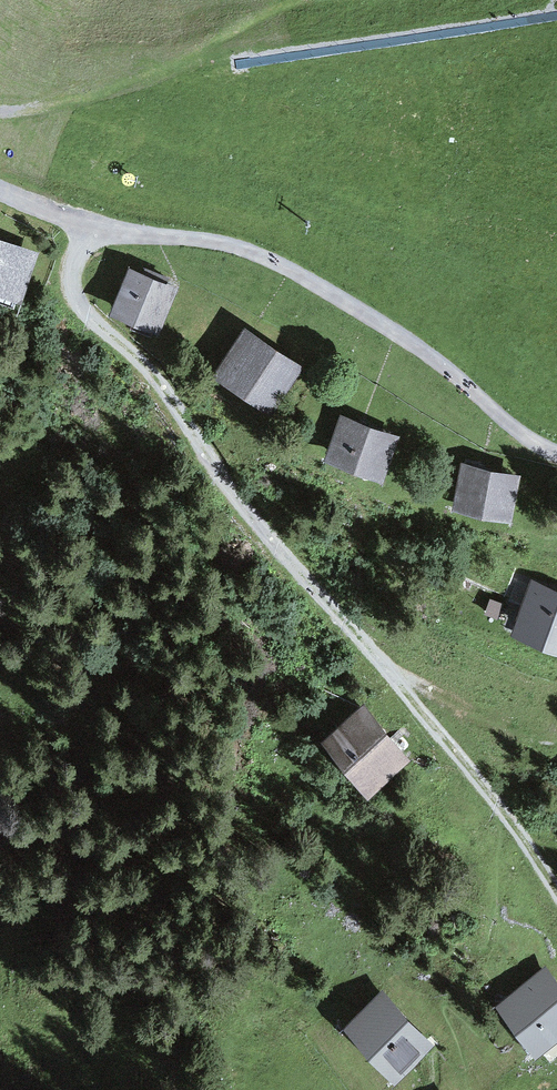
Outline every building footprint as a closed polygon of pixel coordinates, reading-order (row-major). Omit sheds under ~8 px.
[(0,234),(0,291),(17,296),(33,245),(0,234)] [(180,279),(130,259),(110,308),(160,328),(180,279)] [(306,364),(244,322),(214,367),(276,408),(306,364)] [(395,431),(341,412),(325,453),(379,473),(395,431)] [(464,460),(456,501),(511,511),(518,470),(464,460)] [(514,571),(494,626),(556,649),(556,586),(514,571)] [(401,760),(361,714),(329,741),(368,788),(401,760)] [(503,1005),(538,1049),(556,1033),(556,988),(544,972),(503,1005)] [(382,995),(348,1028),(394,1076),(429,1044),(382,995)]
